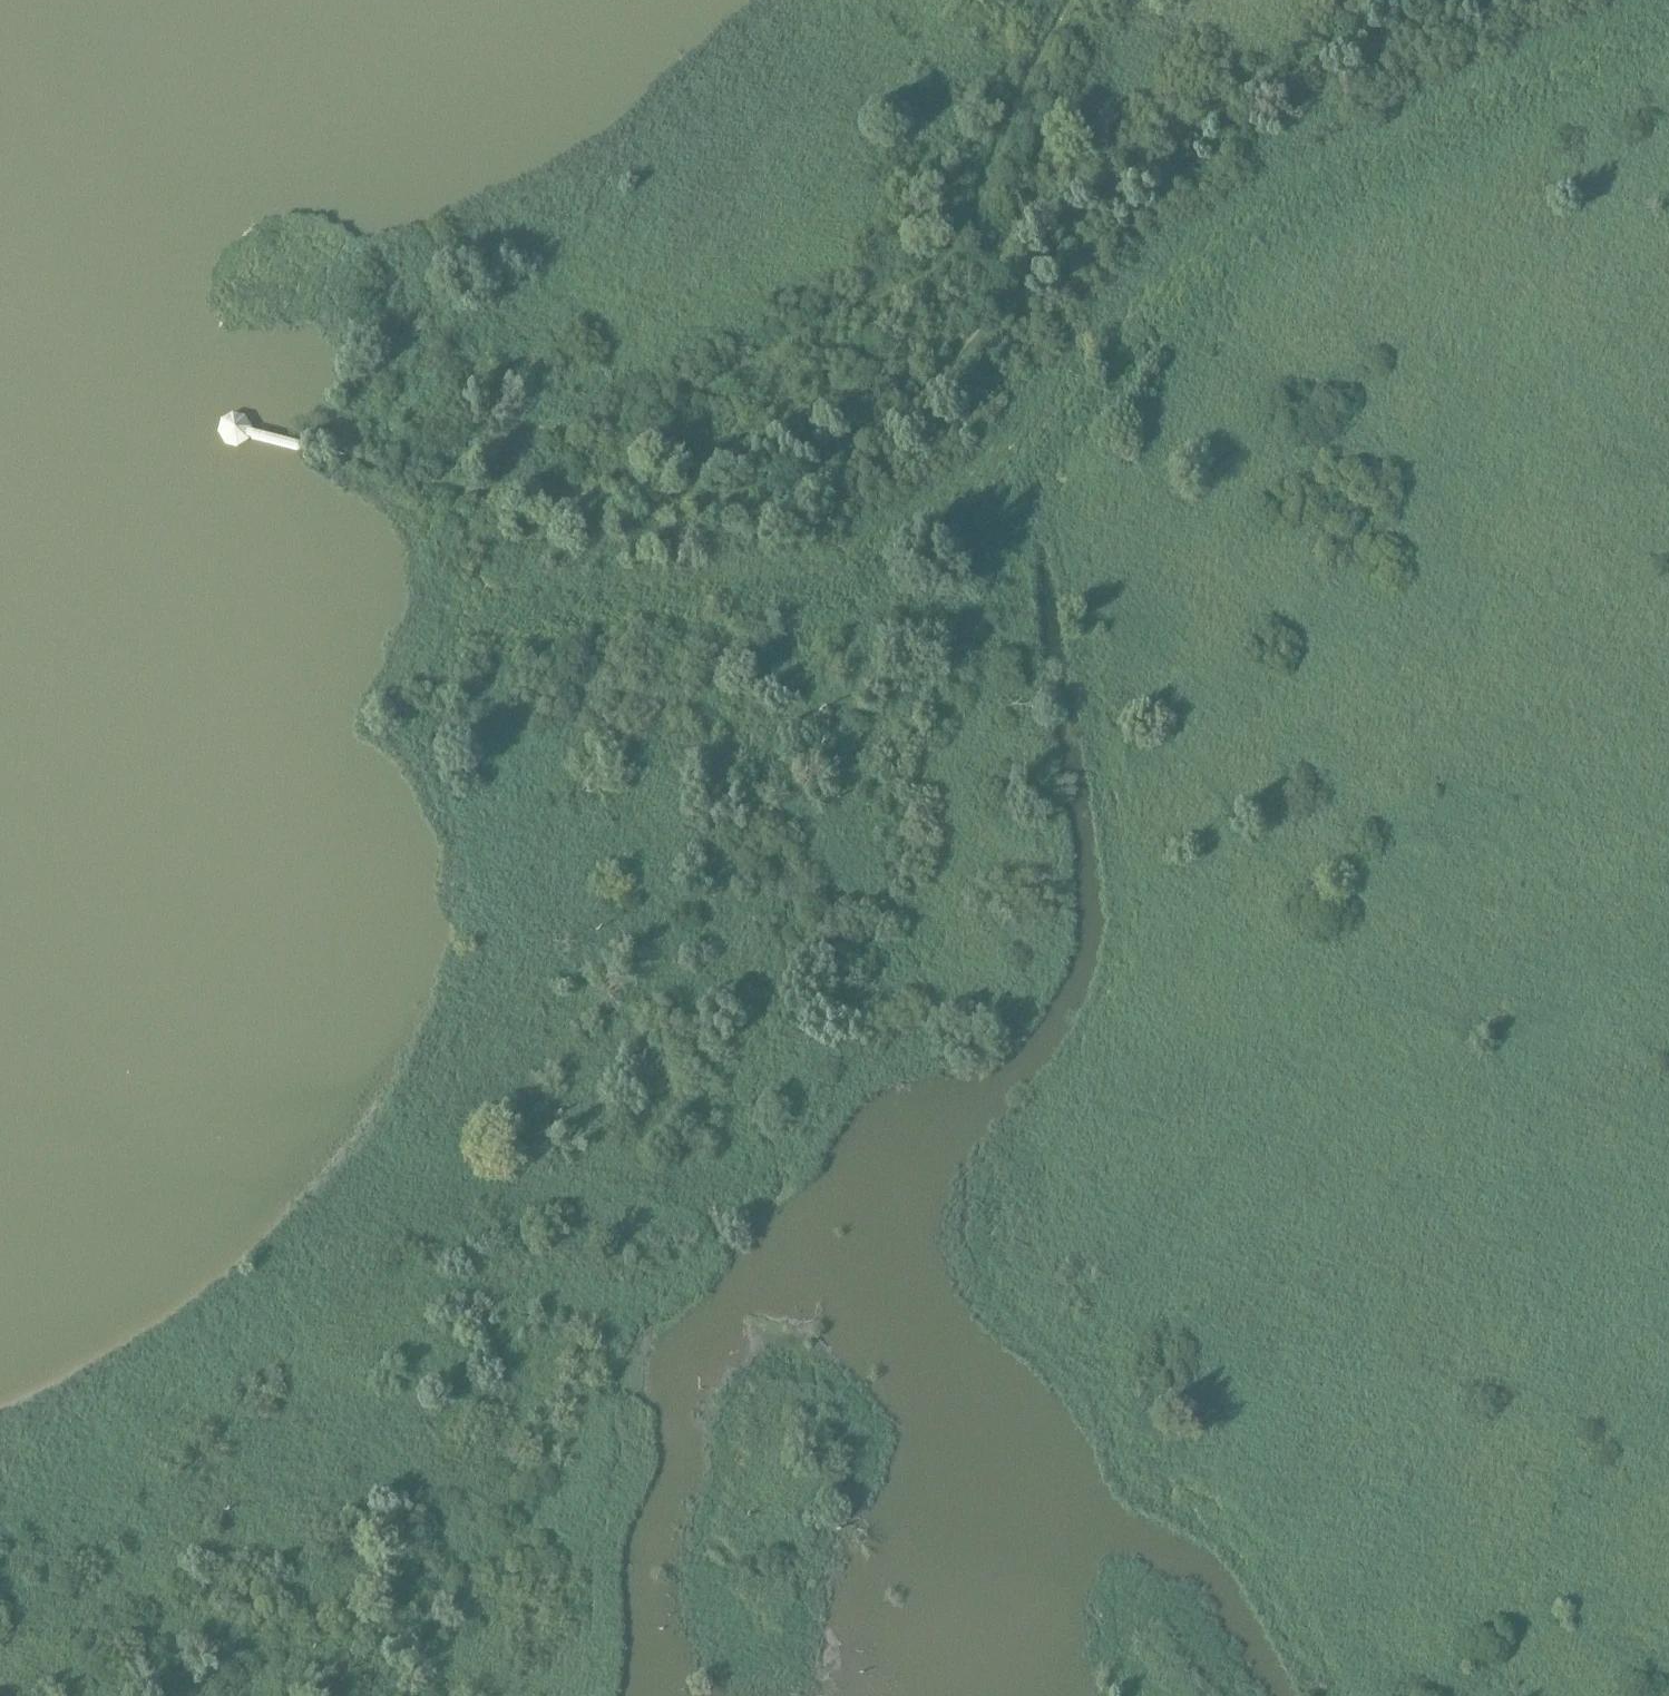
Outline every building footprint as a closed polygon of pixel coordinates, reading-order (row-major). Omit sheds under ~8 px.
[(224,422),(222,432),(228,442),(238,445),(249,440),(249,439),(300,451),(301,448),(302,445),(251,431),(252,429),(246,419),(234,416),(224,422)]
